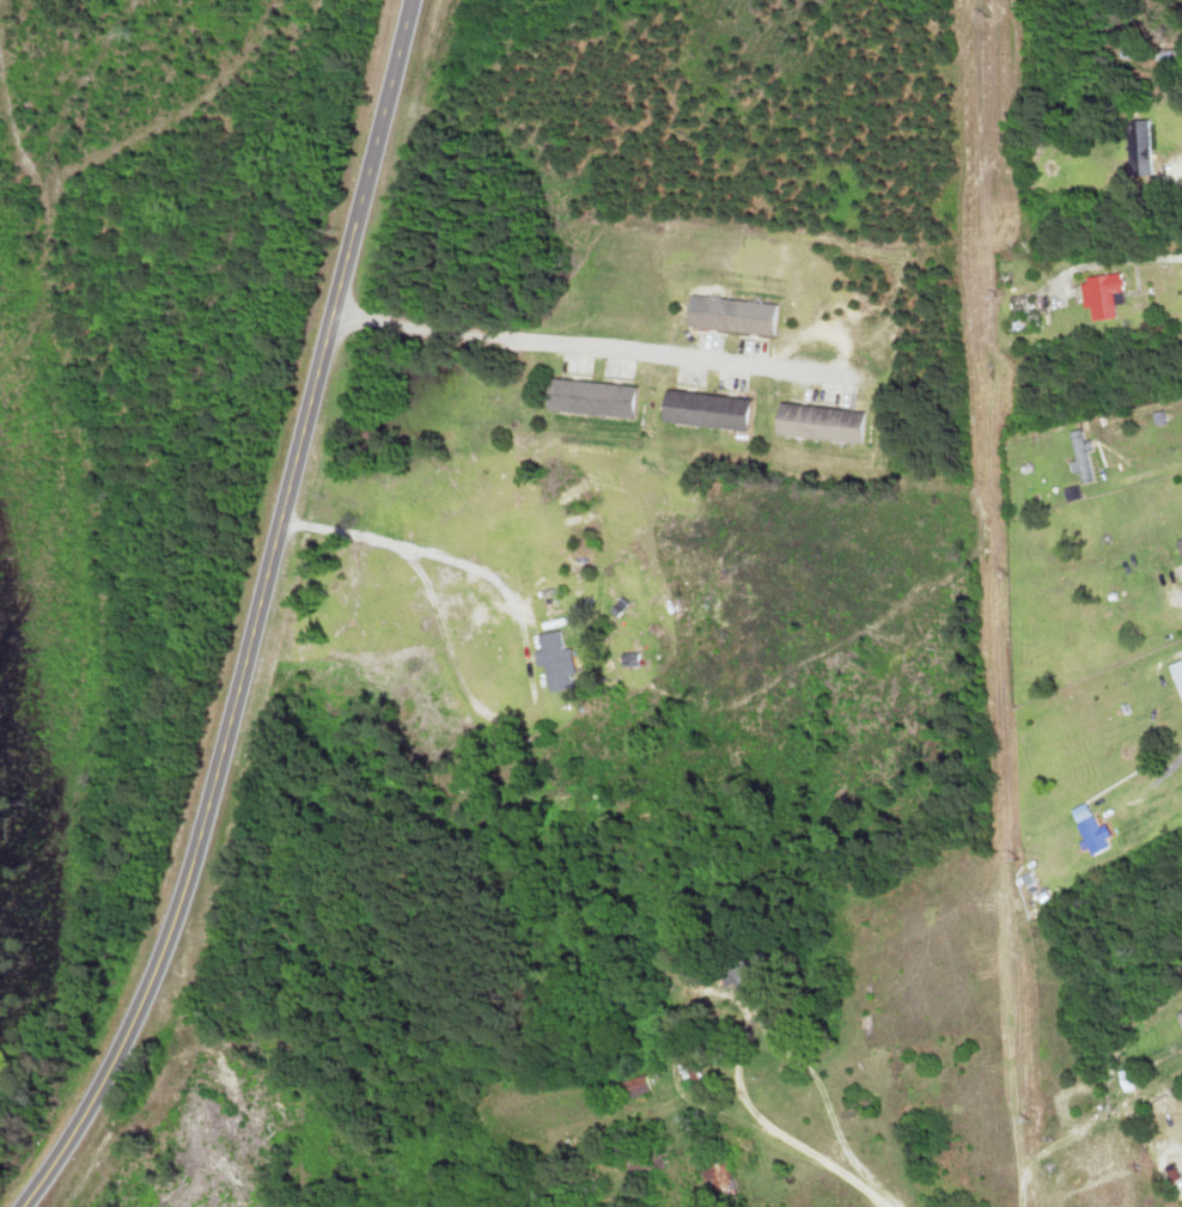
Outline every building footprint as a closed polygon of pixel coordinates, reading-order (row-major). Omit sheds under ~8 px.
[(1120,50),(1120,61),(1177,61),(1177,50),(1120,50)] [(1149,121),(1125,121),(1126,178),(1151,177),(1149,121)] [(1122,304),(1119,274),(1081,278),(1085,322),(1114,318),(1112,305),(1122,304)] [(687,294),(684,326),(775,335),(778,303),(687,294)] [(631,418),(634,386),(545,378),(542,410),(631,418)] [(745,431),(749,399),(663,389),(659,421),(745,431)] [(776,402),(772,435),(861,444),(865,412),(776,402)] [(1081,483),(1095,479),(1080,428),(1066,432),(1081,483)] [(1181,573),(1181,538),(1173,540),(1181,573)] [(1178,599),(1174,585),(1161,590),(1165,603),(1178,599)] [(570,688),(565,630),(534,633),(537,666),(543,666),(545,690),(570,688)] [(1181,710),(1181,659),(1167,664),(1181,710)] [(1108,847),(1097,815),(1075,822),(1087,855),(1108,847)] [(715,969),(717,989),(760,984),(757,950),(718,954),(719,969),(715,969)] [(1172,1012),(1181,1036),(1181,1007),(1172,1012)] [(674,1061),(677,1083),(696,1081),(693,1059),(674,1061)] [(692,1165),(708,1206),(715,1206),(737,1198),(719,1154),(692,1165)]
